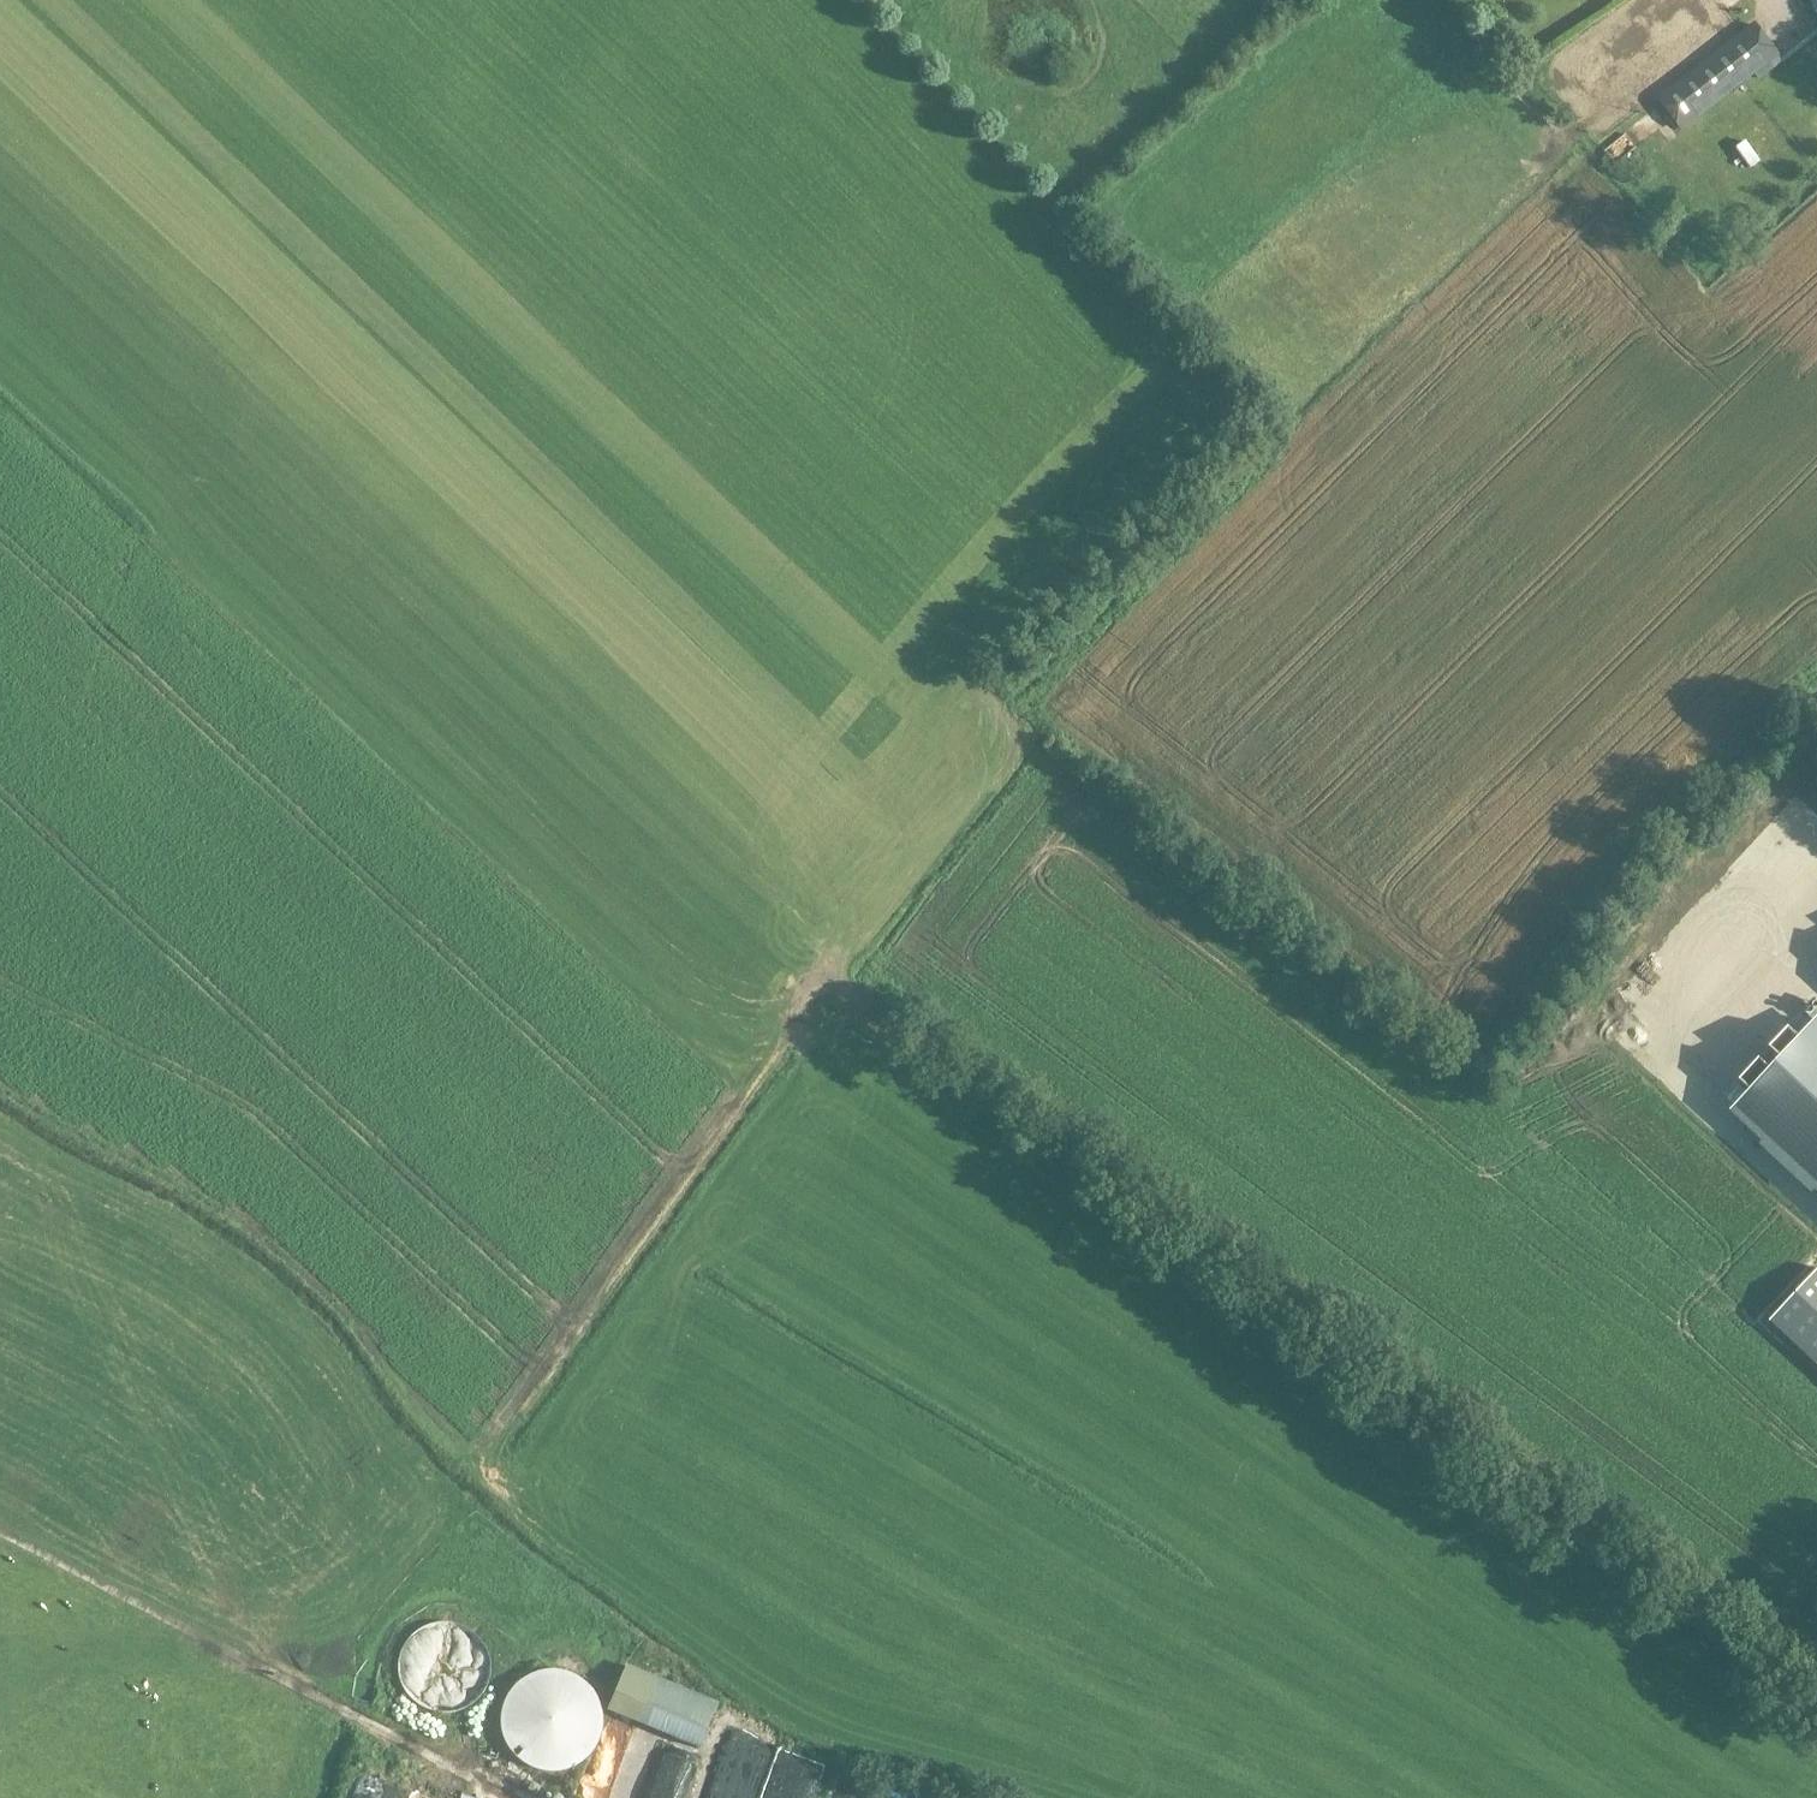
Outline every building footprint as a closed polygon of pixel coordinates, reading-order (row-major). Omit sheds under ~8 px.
[(1753,26),(1656,97),(1680,129),(1777,57),(1753,26)] [(1813,1023),(1733,1109),(1816,1187),(1816,1026),(1813,1023)] [(1799,1351),(1816,1368),(1816,1332),(1799,1351)] [(407,1697),(458,1709),(460,1697),(479,1702),(494,1638),(412,1618),(399,1671),(412,1675),(407,1697)] [(608,1708),(701,1748),(719,1704),(627,1664),(608,1708)] [(575,1676),(566,1673),(557,1671),(547,1671),(537,1674),(529,1677),(521,1683),(514,1690),(509,1698),(505,1707),(503,1716),(503,1726),(505,1735),(509,1744),(514,1752),(521,1759),(529,1765),(537,1769),(547,1771),(557,1771),(566,1769),(575,1766),(583,1761),(590,1755),(595,1748),(600,1739),(602,1730),(603,1721),(602,1712),(600,1703),(595,1694),(590,1687),(583,1681),(575,1676)] [(644,1797),(684,1797),(693,1764),(657,1754),(644,1797)] [(762,1797),(805,1797),(813,1771),(774,1759),(762,1797)]
